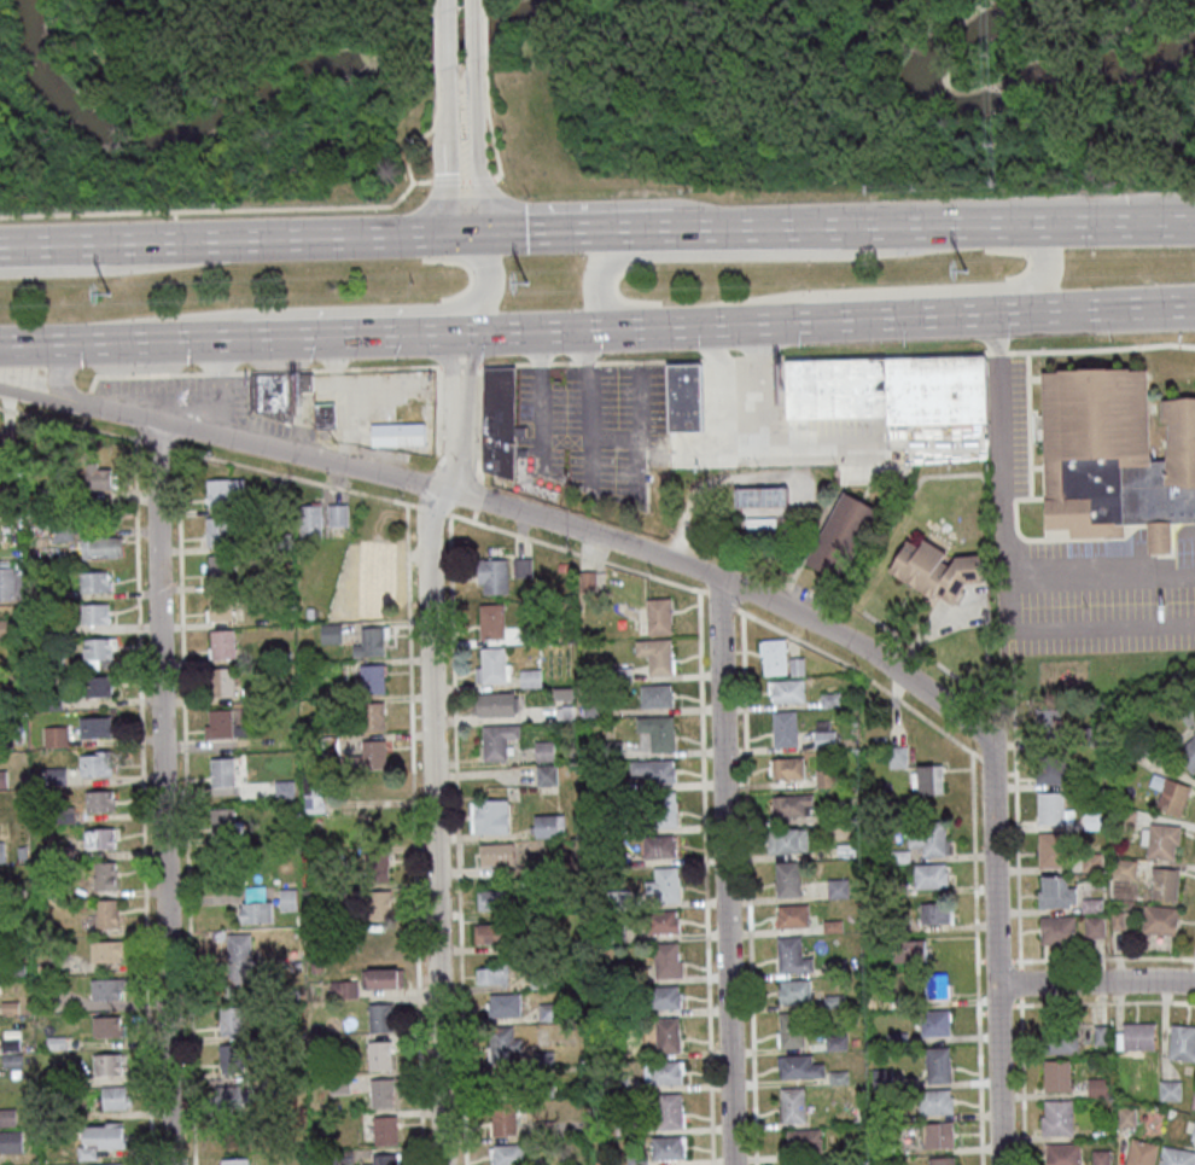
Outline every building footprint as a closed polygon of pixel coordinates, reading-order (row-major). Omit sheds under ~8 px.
[(882,359),(981,356),(983,421),(884,425),(884,417),(882,359)] [(884,417),(785,419),(783,362),(882,359),(884,417)] [(666,431),(665,365),(698,363),(700,430),(666,431)] [(512,367),(511,479),(480,468),(482,367),(512,367)] [(1160,401),(1194,401),(1194,521),(1188,522),(1167,523),(1168,552),(1146,552),(1144,523),(1120,524),(1120,535),(1068,536),(1068,528),(1043,528),(1039,373),(1144,369),(1146,460),(1164,460),(1167,423),(1159,419),(1160,401)] [(249,409),(249,373),(309,372),(309,389),(288,390),(290,409),(249,409)] [(330,402),(331,426),(313,427),(311,403),(330,402)] [(420,444),(369,445),(368,425),(420,424),(420,444)] [(1,443),(1,427),(12,427),(12,443),(1,443)] [(83,462),(84,491),(110,490),(109,467),(95,468),(95,461),(83,462)] [(208,507),(206,487),(205,487),(205,480),(240,479),(241,489),(227,490),(228,507),(208,507)] [(734,489),(785,487),(785,505),(734,507),(734,489)] [(267,511),(266,490),(284,489),(285,509),(267,511)] [(803,563),(843,493),(875,511),(835,581),(803,563)] [(345,525),(326,526),(325,505),(345,503),(345,525)] [(297,506),(317,505),(319,536),(298,537),(297,506)] [(205,546),(204,518),(227,517),(228,544),(205,546)] [(774,517),(774,535),(745,536),(744,518),(774,517)] [(51,523),(52,541),(71,540),(70,522),(51,523)] [(78,538),(78,559),(115,558),(113,537),(78,538)] [(887,571),(905,541),(916,547),(921,540),(944,554),(940,561),(949,566),(954,558),(977,555),(979,582),(963,583),(951,604),(933,593),(927,601),(920,598),(922,593),(887,571)] [(354,549),(374,548),(374,565),(373,565),(365,566),(355,566),(354,549)] [(228,554),(231,582),(209,583),(206,555),(228,554)] [(529,576),(512,577),(512,559),(529,558),(529,576)] [(503,559),(506,592),(482,593),(480,583),(477,583),(476,565),(480,564),(479,560),(503,559)] [(13,598),(0,598),(0,560),(10,560),(10,563),(19,561),(21,595),(13,596),(13,598)] [(380,612),(349,614),(349,608),(352,608),(351,604),(358,604),(356,576),(365,576),(365,566),(373,565),(373,575),(378,575),(380,612)] [(77,572),(77,592),(106,590),(106,571),(77,572)] [(594,590),(577,592),(576,572),(593,571),(594,590)] [(41,589),(41,600),(59,600),(59,588),(41,589)] [(208,593),(228,592),(229,619),(209,621),(208,593)] [(670,633),(646,634),(645,599),(668,598),(670,633)] [(78,604),(104,604),(105,624),(80,624),(78,604)] [(478,605),(500,604),(502,641),(479,642),(478,605)] [(49,617),(65,617),(65,633),(49,634),(49,617)] [(16,636),(0,636),(0,620),(14,619),(16,636)] [(338,642),(320,643),(319,624),(338,623),(338,642)] [(524,625),(542,624),(543,642),(524,643),(524,625)] [(383,654),(351,656),(351,646),(360,645),(360,628),(381,627),(383,654)] [(231,629),(232,657),(210,657),(209,630),(231,629)] [(82,637),(113,637),(113,648),(107,648),(109,659),(82,659),(82,637)] [(670,674),(647,675),(646,654),(635,654),(634,641),(669,639),(670,674)] [(760,641),(782,640),(785,674),(762,675),(760,641)] [(502,647),(503,664),(507,664),(508,680),(505,680),(505,682),(482,682),(482,681),(474,681),(474,668),(480,666),(479,648),(502,647)] [(60,652),(60,670),(43,670),(43,652),(60,652)] [(803,675),(789,676),(788,659),(801,658),(803,675)] [(383,693),(362,694),(360,665),(380,664),(383,693)] [(231,666),(232,694),(209,695),(208,668),(231,666)] [(629,666),(629,682),(601,683),(600,669),(629,666)] [(538,686),(520,687),(519,669),(538,669),(538,686)] [(82,676),(107,675),(109,695),(83,695),(82,676)] [(771,701),(770,687),(773,687),(773,680),(801,678),(801,700),(771,701)] [(640,707),(639,686),(668,685),(668,692),(670,692),(670,706),(640,707)] [(552,689),(571,688),(572,699),(553,700),(552,689)] [(43,692),(59,692),(59,709),(43,709),(43,692)] [(820,707),(818,693),(838,692),(838,706),(820,707)] [(476,717),(474,694),(512,693),(512,697),(521,697),(521,707),(512,707),(513,715),(476,717)] [(1185,699),(1194,709),(1194,719),(1187,727),(1172,711),(1185,699)] [(381,729),(360,732),(358,703),(380,701),(381,729)] [(569,705),(570,718),(561,720),(561,717),(556,718),(555,707),(561,707),(561,705),(569,705)] [(231,736),(203,738),(203,726),(208,726),(206,710),(229,709),(231,735),(231,736)] [(231,735),(229,709),(240,709),(240,717),(244,716),(245,734),(231,735)] [(1034,740),(1033,710),(1059,710),(1060,740),(1034,740)] [(793,711),(795,746),(773,747),(770,712),(793,711)] [(78,738),(78,717),(105,716),(105,726),(107,726),(109,736),(78,738)] [(635,717),(670,716),(671,751),(649,751),(649,730),(635,732),(635,717)] [(517,724),(518,738),(503,738),(505,759),(482,761),(480,726),(517,724)] [(42,727),(63,726),(63,746),(42,746),(42,727)] [(1080,746),(1080,727),(1098,727),(1098,746),(1080,746)] [(814,748),(812,732),(832,730),(833,747),(814,748)] [(1173,755),(1194,734),(1194,768),(1190,773),(1173,755)] [(320,753),(319,738),(337,736),(337,753),(320,753)] [(1114,753),(1120,736),(1138,742),(1132,761),(1114,753)] [(384,740),(384,768),(351,769),(350,756),(361,756),(361,741),(384,740)] [(534,741),(552,740),(552,759),(534,761),(534,741)] [(620,757),(602,758),(601,741),(619,740),(620,757)] [(904,767),(888,768),(887,746),(904,746),(904,767)] [(1033,784),(1033,765),(1037,765),(1037,750),(1063,748),(1063,784),(1033,784)] [(77,755),(93,755),(93,752),(105,751),(105,762),(109,762),(109,774),(105,774),(105,775),(77,775),(77,755)] [(208,758),(231,757),(233,785),(210,786),(208,758)] [(771,758),(800,757),(801,777),(773,780),(771,758)] [(629,762),(670,759),(671,768),(672,781),(642,782),(642,773),(629,774),(629,762)] [(554,764),(555,785),(536,786),(535,765),(554,764)] [(917,794),(916,788),(910,788),(910,773),(916,773),(916,767),(940,765),(942,793),(917,794)] [(43,768),(63,767),(64,784),(43,785),(43,768)] [(814,770),(832,769),(833,786),(815,787),(814,770)] [(1177,816),(1154,806),(1160,791),(1147,785),(1152,774),(1189,788),(1177,816)] [(303,812),(303,776),(319,776),(319,802),(320,802),(320,811),(303,812)] [(623,791),(605,792),(605,779),(623,779),(623,791)] [(274,798),(273,780),(291,780),(291,797),(274,798)] [(83,791),(110,790),(110,810),(84,810),(83,791)] [(652,826),(651,793),(674,792),(675,826),(652,826)] [(1036,823),(1036,793),(1061,792),(1061,810),(1071,810),(1072,823),(1036,823)] [(810,794),(811,809),(808,809),(808,815),(773,817),(771,797),(810,794)] [(506,799),(506,832),(473,833),(473,832),(470,832),(468,803),(472,803),(472,800),(506,799)] [(52,806),(71,805),(72,821),(53,822),(52,806)] [(829,806),(847,805),(847,822),(830,822),(829,806)] [(209,809),(232,808),(232,822),(239,821),(240,835),(210,837),(209,809)] [(1113,828),(1114,810),(1133,812),(1132,829),(1113,828)] [(604,834),(604,812),(624,812),(625,833),(604,834)] [(1083,814),(1100,812),(1100,829),(1083,829),(1083,814)] [(534,816),(561,815),(562,837),(534,838),(534,832),(530,832),(529,827),(534,826),(534,816)] [(921,856),(920,846),(907,847),(907,832),(920,831),(920,822),(943,821),(944,856),(921,856)] [(1148,823),(1177,827),(1176,844),(1173,844),(1171,860),(1144,857),(1148,823)] [(83,828),(111,827),(111,849),(84,849),(83,828)] [(803,829),(805,851),(766,854),(765,831),(803,829)] [(1065,867),(1038,868),(1037,833),(1063,833),(1065,867)] [(642,858),(641,835),(670,834),(670,843),(674,843),(674,856),(642,858)] [(511,843),(512,863),(478,866),(478,845),(511,843)] [(835,856),(835,844),(852,843),(853,855),(835,856)] [(16,846),(24,845),(24,857),(17,857),(16,846)] [(45,861),(43,845),(70,845),(70,861),(45,861)] [(908,862),(890,863),(890,850),(908,850),(908,862)] [(385,880),(365,881),(363,862),(361,862),(361,854),(385,852),(385,880)] [(596,867),(596,854),(618,852),(619,866),(596,867)] [(1100,854),(1101,869),(1082,870),(1080,854),(1100,854)] [(1132,879),(1111,878),(1112,858),(1135,861),(1132,879)] [(93,890),(92,861),(112,861),(113,889),(93,890)] [(774,862),(795,861),(798,896),(776,897),(774,862)] [(913,889),(911,864),(943,863),(943,872),(945,872),(945,887),(913,889)] [(675,866),(677,901),(654,902),(653,892),(643,892),(642,881),(653,881),(652,867),(675,866)] [(1174,902),(1148,899),(1152,867),(1177,869),(1174,902)] [(1036,908),(1036,891),(1039,891),(1039,878),(1056,878),(1056,887),(1073,887),(1073,904),(1067,904),(1067,908),(1036,908)] [(1091,889),(1091,878),(1101,878),(1101,889),(1091,889)] [(826,879),(845,879),(846,897),(827,898),(826,879)] [(886,883),(905,883),(905,893),(887,893),(886,883)] [(35,887),(64,886),(65,897),(35,898),(35,887)] [(263,902),(244,902),(244,886),(263,886),(263,902)] [(295,910),(273,910),(272,890),(293,889),(295,910)] [(389,919),(368,920),(367,891),(386,890),(389,919)] [(476,891),(507,890),(507,908),(477,909),(476,891)] [(606,909),(605,891),(626,890),(628,908),(606,909)] [(94,927),(93,899),(113,898),(113,913),(115,913),(115,927),(94,927)] [(1100,898),(1100,913),(1079,913),(1079,898),(1100,898)] [(239,922),(238,903),(244,902),(263,902),(270,902),(270,921),(239,922)] [(920,925),(919,904),(948,902),(949,924),(920,925)] [(805,904),(806,926),(776,928),(775,914),(776,914),(776,905),(805,904)] [(1139,932),(1142,905),(1176,909),(1173,936),(1139,932)] [(677,932),(651,932),(649,910),(674,909),(674,918),(677,918),(677,932)] [(888,914),(907,911),(907,926),(890,927),(888,914)] [(1109,930),(1109,911),(1120,911),(1120,930),(1109,930)] [(1120,911),(1131,911),(1131,930),(1120,930),(1120,911)] [(1073,944),(1038,944),(1038,918),(1072,916),(1073,944)] [(1083,918),(1101,916),(1101,937),(1083,938),(1083,918)] [(472,943),(472,925),(497,925),(497,919),(507,919),(507,940),(506,940),(506,943),(472,943)] [(839,920),(840,931),(822,932),(821,921),(839,920)] [(622,942),(605,943),(604,925),(620,924),(622,942)] [(33,927),(41,927),(41,936),(33,936),(33,927)] [(210,930),(222,930),(222,939),(210,939),(210,930)] [(249,933),(251,997),(223,997),(222,978),(227,978),(226,934),(249,933)] [(775,938),(798,937),(799,959),(810,957),(811,971),(777,972),(775,938)] [(900,962),(899,940),(922,939),(923,961),(900,962)] [(89,940),(121,940),(122,954),(115,954),(115,960),(89,961),(89,940)] [(654,978),(652,943),(675,942),(676,961),(680,961),(681,977),(654,978)] [(826,974),(826,960),(844,959),(845,973),(826,974)] [(22,974),(0,975),(0,963),(22,962),(22,974)] [(478,984),(476,984),(474,969),(477,969),(477,968),(499,967),(499,965),(505,963),(506,984),(478,984)] [(360,969),(394,968),(395,986),(366,988),(366,983),(360,983),(360,969)] [(529,988),(529,969),(547,969),(547,988),(529,988)] [(946,996),(923,997),(922,973),(945,973),(946,996)] [(89,979),(122,978),(122,989),(116,989),(117,998),(91,998),(89,979)] [(328,980),(355,979),(356,996),(344,996),(344,992),(330,992),(328,980)] [(779,980),(808,979),(809,1001),(779,1003),(777,989),(779,989),(779,980)] [(678,1008),(647,1009),(646,986),(675,985),(675,992),(677,992),(678,1008)] [(486,995),(517,994),(518,1015),(488,1015),(486,995)] [(822,995),(841,995),(843,1006),(823,1007),(822,995)] [(887,1000),(896,998),(897,1006),(890,1007),(887,1000)] [(16,1013),(0,1013),(0,1001),(16,1001),(16,1013)] [(368,1032),(367,1003),(390,1002),(391,1031),(368,1032)] [(537,1020),(537,1003),(555,1002),(556,1020),(537,1020)] [(218,1007),(241,1006),(241,1033),(218,1033),(218,1007)] [(920,1036),(919,1027),(914,1027),(913,1020),(919,1019),(919,1010),(946,1009),(948,1035),(920,1036)] [(799,1012),(801,1047),(779,1048),(776,1013),(799,1012)] [(117,1014),(118,1036),(92,1036),(92,1015),(117,1014)] [(655,1054),(653,1019),(676,1018),(677,1053),(655,1054)] [(1121,1050),(1121,1024),(1152,1024),(1152,1049),(1121,1050)] [(1074,1025),(1076,1053),(1040,1054),(1039,1026),(1074,1025)] [(1168,1025),(1194,1027),(1194,1039),(1193,1062),(1166,1060),(1168,1025)] [(512,1060),(489,1061),(489,1060),(488,1060),(486,1047),(489,1047),(488,1027),(509,1026),(511,1039),(519,1038),(520,1050),(512,1050),(512,1060)] [(1103,1044),(1092,1044),(1092,1026),(1103,1026),(1103,1044)] [(886,1032),(904,1031),(904,1043),(886,1043),(886,1032)] [(823,1035),(844,1035),(844,1048),(823,1049),(823,1035)] [(63,1036),(63,1048),(45,1049),(45,1037),(63,1036)] [(17,1049),(0,1050),(0,1038),(16,1037),(17,1049)] [(367,1070),(366,1042),(389,1041),(390,1068),(367,1070)] [(240,1043),(241,1071),(220,1072),(218,1044),(240,1043)] [(925,1083),(925,1048),(948,1048),(948,1082),(925,1083)] [(534,1064),(532,1052),(550,1050),(552,1062),(534,1064)] [(92,1054),(123,1053),(124,1074),(92,1074),(92,1054)] [(19,1066),(1,1067),(0,1054),(19,1054),(19,1066)] [(779,1078),(779,1070),(777,1070),(776,1056),(809,1055),(809,1064),(821,1064),(822,1077),(779,1078)] [(1042,1061),(1066,1060),(1067,1091),(1042,1093),(1042,1061)] [(649,1084),(649,1080),(643,1082),(642,1065),(648,1065),(648,1062),(677,1061),(677,1070),(678,1070),(680,1083),(649,1084)] [(490,1070),(515,1068),(517,1090),(490,1091),(489,1078),(491,1078),(490,1070)] [(47,1070),(64,1070),(64,1082),(47,1082),(47,1070)] [(827,1071),(846,1071),(846,1082),(827,1083),(827,1071)] [(346,1074),(348,1091),(328,1093),(328,1076),(346,1074)] [(391,1107),(371,1108),(368,1079),(390,1078),(391,1107)] [(1085,1078),(1104,1078),(1104,1097),(1086,1097),(1085,1078)] [(1158,1082),(1178,1080),(1178,1100),(1159,1100),(1158,1082)] [(552,1096),(534,1097),(532,1083),(550,1082),(552,1096)] [(217,1087),(239,1085),(239,1108),(217,1108),(217,1087)] [(100,1087),(123,1087),(124,1095),(129,1095),(129,1105),(124,1105),(124,1108),(100,1108),(100,1087)] [(244,1100),(243,1088),(250,1088),(251,1100),(244,1100)] [(801,1088),(803,1122),(781,1123),(779,1089),(801,1088)] [(916,1090),(948,1089),(948,1097),(950,1097),(950,1112),(917,1114),(916,1090)] [(681,1128),(658,1129),(657,1094),(678,1093),(681,1128)] [(1069,1135),(1039,1135),(1038,1118),(1043,1118),(1042,1101),(1069,1100),(1069,1135)] [(490,1102),(512,1102),(513,1134),(491,1134),(490,1102)] [(14,1125),(0,1126),(0,1108),(14,1107),(14,1125)] [(1115,1108),(1132,1108),(1133,1126),(1117,1126),(1115,1108)] [(64,1120),(64,1109),(81,1109),(81,1120),(64,1120)] [(879,1109),(896,1109),(897,1122),(879,1122),(879,1109)] [(373,1146),(372,1117),(392,1116),(395,1144),(373,1146)] [(532,1122),(550,1120),(550,1137),(534,1138),(532,1122)] [(630,1134),(614,1135),(613,1122),(630,1122),(630,1134)] [(84,1144),(82,1146),(81,1126),(105,1126),(105,1124),(119,1123),(119,1148),(98,1148),(97,1144),(84,1144)] [(922,1148),(921,1124),(950,1123),(951,1147),(922,1148)] [(785,1130),(818,1129),(820,1152),(781,1154),(781,1144),(785,1143),(785,1130)] [(21,1151),(0,1152),(0,1131),(21,1130),(21,1151)] [(649,1160),(649,1137),(678,1137),(678,1144),(681,1144),(682,1159),(649,1160)] [(1155,1146),(1150,1164),(1123,1164),(1129,1140),(1155,1146)] [(520,1143),(521,1164),(491,1164),(490,1153),(492,1153),(491,1146),(520,1143)] [(1078,1143),(1078,1164),(1044,1164),(1043,1144),(1078,1143)] [(75,1146),(82,1146),(84,1144),(84,1148),(93,1147),(94,1159),(76,1160),(75,1146)] [(1194,1153),(1192,1164),(1158,1164),(1161,1147),(1194,1153)] [(350,1163),(328,1164),(328,1151),(350,1149),(350,1163)] [(1107,1149),(1107,1164),(1090,1164),(1090,1149),(1107,1149)] [(397,1153),(398,1164),(371,1164),(371,1154),(397,1153)] [(643,1155),(643,1164),(625,1164),(625,1155),(643,1155)] [(245,1157),(245,1164),(221,1164),(221,1158),(245,1157)] [(950,1157),(950,1164),(927,1164),(927,1158),(950,1157)]
